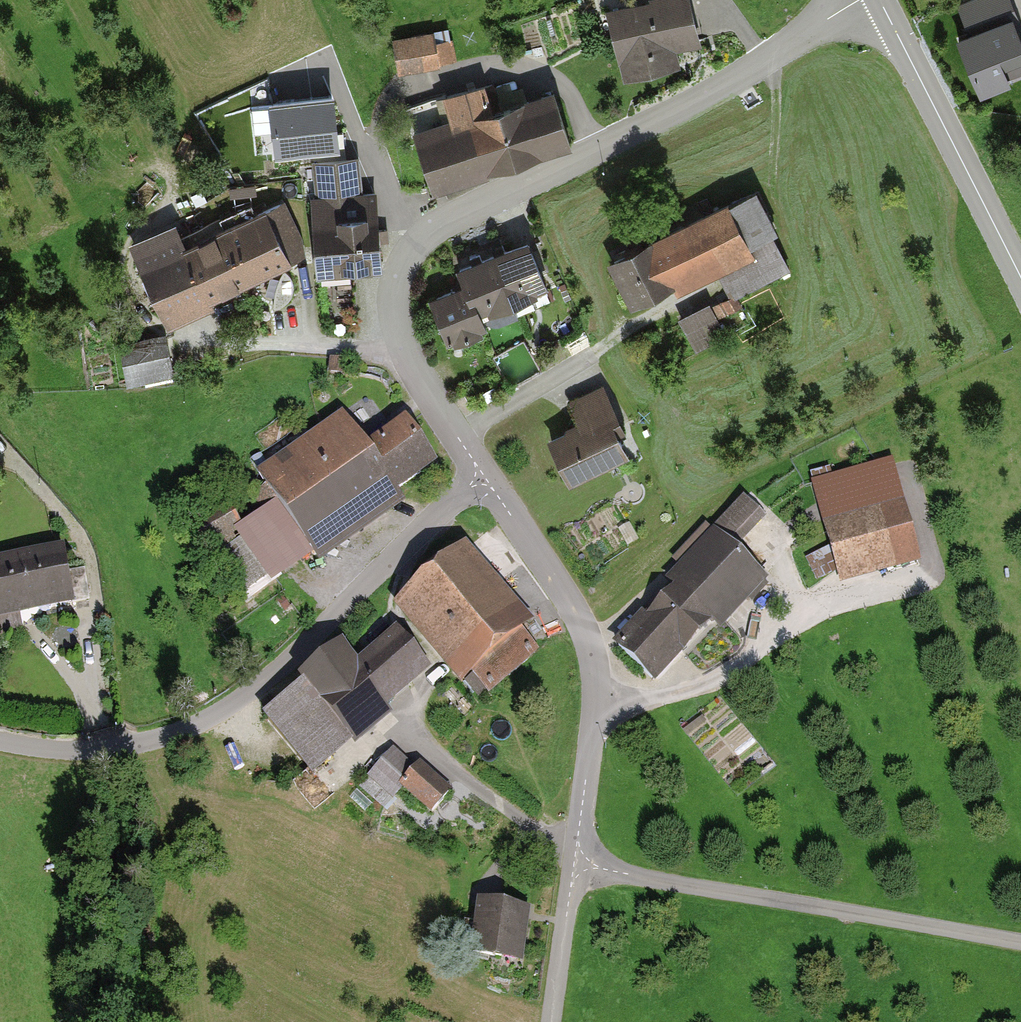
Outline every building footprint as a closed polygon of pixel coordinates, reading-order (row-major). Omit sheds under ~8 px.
[(619,14),(635,81),(689,68),(685,51),(716,44),(706,0),(678,0),(619,14)] [(956,6),(969,38),(959,42),(982,99),(1011,87),(1005,73),(1020,66),(1020,38),(1016,26),(1020,24),(1020,20),(1013,0),(971,0),(956,6)] [(456,40),(399,48),(403,76),(460,67),(456,40)] [(458,129),(416,143),(433,196),(571,152),(553,98),(497,116),(489,89),(450,102),(458,129)] [(315,153),(325,278),(382,273),(376,197),(362,198),(358,150),(315,153)] [(772,193),(645,255),(671,309),(734,278),(744,299),(809,268),(772,193)] [(285,211),(150,270),(173,322),(308,263),(285,211)] [(537,243),(464,274),(468,285),(438,298),(460,350),(504,331),(497,316),(557,290),(537,243)] [(735,333),(721,306),(728,303),(721,290),(680,312),(700,351),(735,333)] [(178,341),(126,349),(131,379),(182,370),(178,341)] [(555,443),(572,482),(640,452),(611,387),(574,403),(586,429),(555,443)] [(358,416),(274,476),(331,556),(454,468),(423,425),(384,453),(358,416)] [(920,498),(832,520),(848,580),(935,558),(920,498)] [(753,499),(622,650),(662,685),(717,621),(730,632),(781,572),(750,546),(774,518),(753,499)] [(468,548),(409,600),(485,686),(544,634),(468,548)] [(71,554),(0,569),(0,618),(5,641),(30,635),(25,614),(82,602),(71,554)] [(357,648),(271,717),(323,780),(404,715),(396,705),(442,669),(412,632),(371,665),(357,648)] [(457,802),(397,752),(371,783),(402,809),(416,793),(444,817),(457,802)] [(532,906),(479,898),(471,951),(524,959),(532,906)]
